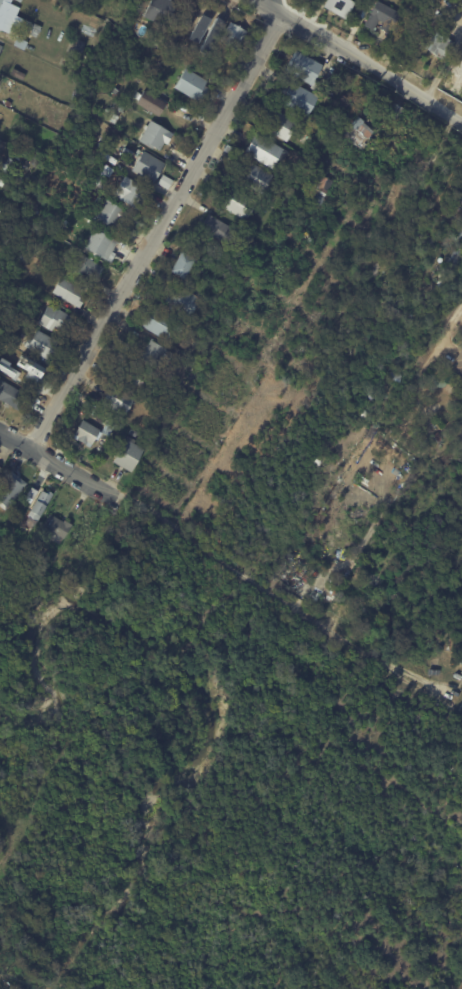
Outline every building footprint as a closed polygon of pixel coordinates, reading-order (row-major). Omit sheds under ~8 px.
[(9,32),(0,28),(0,0),(12,0),(11,3),(21,7),(17,16),(32,23),(29,31),(12,23),(11,26),(12,26),(9,32)] [(143,15),(150,0),(173,0),(177,2),(171,15),(165,12),(159,23),(143,15)] [(318,4),(320,0),(348,0),(354,3),(346,17),(332,10),(332,11),(318,4)] [(386,6),(401,15),(390,35),(375,27),(373,32),(363,27),(377,1),(386,6)] [(207,18),(212,21),(213,19),(218,22),(212,36),(200,31),(206,18),(207,18)] [(228,45),(218,39),(229,20),(247,30),(236,50),(228,45)] [(33,22),(40,25),(36,32),(30,29),(33,22)] [(161,40),(166,28),(178,33),(173,45),(161,40)] [(454,43),(442,61),(425,49),(436,32),(454,43)] [(18,37),(28,41),(24,49),(14,44),(17,36),(18,37)] [(72,52),(77,38),(86,42),(80,55),(72,52)] [(311,58),(322,64),(311,84),(284,69),(295,49),(311,58)] [(458,64),(461,68),(461,76),(461,77),(452,70),(458,64)] [(13,67),(25,73),(22,80),(10,73),(13,67)] [(195,73),(206,80),(203,85),(208,87),(199,102),(173,86),(184,67),(195,73)] [(318,96),(308,116),(277,99),(287,79),(318,96)] [(158,98),(166,102),(158,116),(135,102),(137,98),(133,95),(136,90),(140,92),(143,89),(158,98)] [(395,119),(387,114),(394,102),(403,107),(395,120),(395,119)] [(118,104),(123,107),(121,112),(115,109),(118,104)] [(286,141),(260,126),(268,112),(276,116),(279,111),(297,121),(286,141)] [(363,121),(373,131),(361,144),(358,141),(355,144),(342,132),(348,125),(346,123),(352,117),(354,119),(357,115),(363,120),(363,121)] [(167,141),(166,144),(162,142),(158,149),(152,146),(151,148),(137,140),(149,119),(172,133),(167,141)] [(248,144),(255,132),(283,148),(284,147),(288,150),(277,170),(244,152),(248,144)] [(136,148),(140,151),(136,157),(132,154),(136,148)] [(158,171),(152,182),(130,169),(141,150),(163,163),(158,171)] [(7,173),(0,169),(0,160),(5,163),(8,157),(15,160),(7,173)] [(238,170),(245,158),(274,175),(262,194),(233,177),(238,170)] [(333,181),(328,190),(327,190),(324,197),(327,199),(325,204),(321,202),(320,204),(319,203),(318,204),(321,205),(319,208),(321,209),(320,211),(324,213),(315,230),(295,220),(304,202),(306,203),(308,198),(306,197),(310,189),(309,188),(317,172),(328,177),(327,178),(333,181)] [(173,180),(167,189),(156,182),(162,174),(173,180)] [(149,192),(144,201),(141,199),(135,209),(117,198),(128,178),(150,191),(149,192)] [(257,200),(245,220),(220,205),(231,185),(257,200)] [(119,222),(117,221),(113,229),(106,225),(105,226),(91,219),(103,198),(126,211),(120,222),(119,222)] [(221,221),(236,229),(227,244),(199,229),(208,213),(221,221)] [(115,241),(105,259),(82,246),(92,228),(115,241)] [(309,234),(312,231),(316,236),(309,242),(305,238),(306,237),(303,233),(306,230),(309,234)] [(250,237),(255,240),(251,248),(245,244),(250,237)] [(432,238),(434,247),(425,248),(423,239),(432,238)] [(76,248),(72,255),(60,249),(63,242),(76,248)] [(28,255),(25,261),(17,257),(20,250),(28,255)] [(190,267),(183,279),(169,270),(181,250),(195,259),(190,267)] [(95,279),(81,271),(80,274),(72,269),(81,254),(102,267),(95,279)] [(384,263),(377,277),(364,271),(370,257),(384,263)] [(74,284),(83,290),(80,295),(84,297),(78,307),(50,291),(60,276),(74,284)] [(201,298),(189,318),(163,302),(169,291),(174,294),(179,285),(201,298)] [(70,322),(65,332),(53,325),(50,331),(36,323),(47,305),(55,309),(56,307),(73,317),(70,322)] [(159,310),(176,321),(165,340),(139,325),(146,313),(150,315),(154,308),(159,310)] [(49,358),(48,360),(23,345),(27,338),(31,339),(37,329),(58,342),(53,350),(54,351),(49,358)] [(142,344),(146,337),(168,351),(158,369),(135,356),(142,344)] [(18,374),(0,365),(0,362),(7,349),(37,366),(29,380),(18,374)] [(455,360),(461,349),(461,378),(455,373),(456,372),(452,369),(457,361),(455,360)] [(27,370),(22,381),(36,387),(45,366),(19,355),(15,365),(27,370)] [(20,369),(0,360),(0,371),(16,379),(20,369)] [(118,381),(124,371),(128,373),(133,364),(156,377),(144,396),(118,381)] [(189,366),(196,369),(193,375),(186,372),(189,366)] [(18,410),(0,399),(0,379),(27,395),(26,396),(18,410)] [(134,399),(123,416),(102,403),(113,384),(135,397),(134,399)] [(101,414),(106,417),(103,423),(97,420),(101,414)] [(109,435),(108,436),(101,432),(109,417),(117,421),(109,435)] [(96,436),(91,445),(86,442),(85,444),(76,439),(78,437),(73,434),(82,419),(100,430),(96,436)] [(458,421),(461,424),(455,430),(456,431),(451,436),(446,430),(451,426),(450,425),(456,419),(458,421)] [(131,429),(138,432),(135,437),(129,434),(131,429)] [(438,432),(442,439),(437,442),(433,435),(438,432)] [(428,438),(422,444),(418,440),(423,434),(428,438)] [(143,449),(131,472),(112,462),(126,435),(135,440),(133,443),(144,449),(143,449)] [(377,463),(370,467),(367,461),(363,463),(360,457),(364,455),(363,454),(371,451),(377,463)] [(5,511),(0,507),(0,485),(11,471),(26,483),(5,511)] [(44,492),(46,494),(47,491),(52,494),(39,517),(29,511),(41,491),(44,492)] [(55,517),(63,522),(64,520),(71,525),(63,539),(46,529),(53,516),(55,517)]
